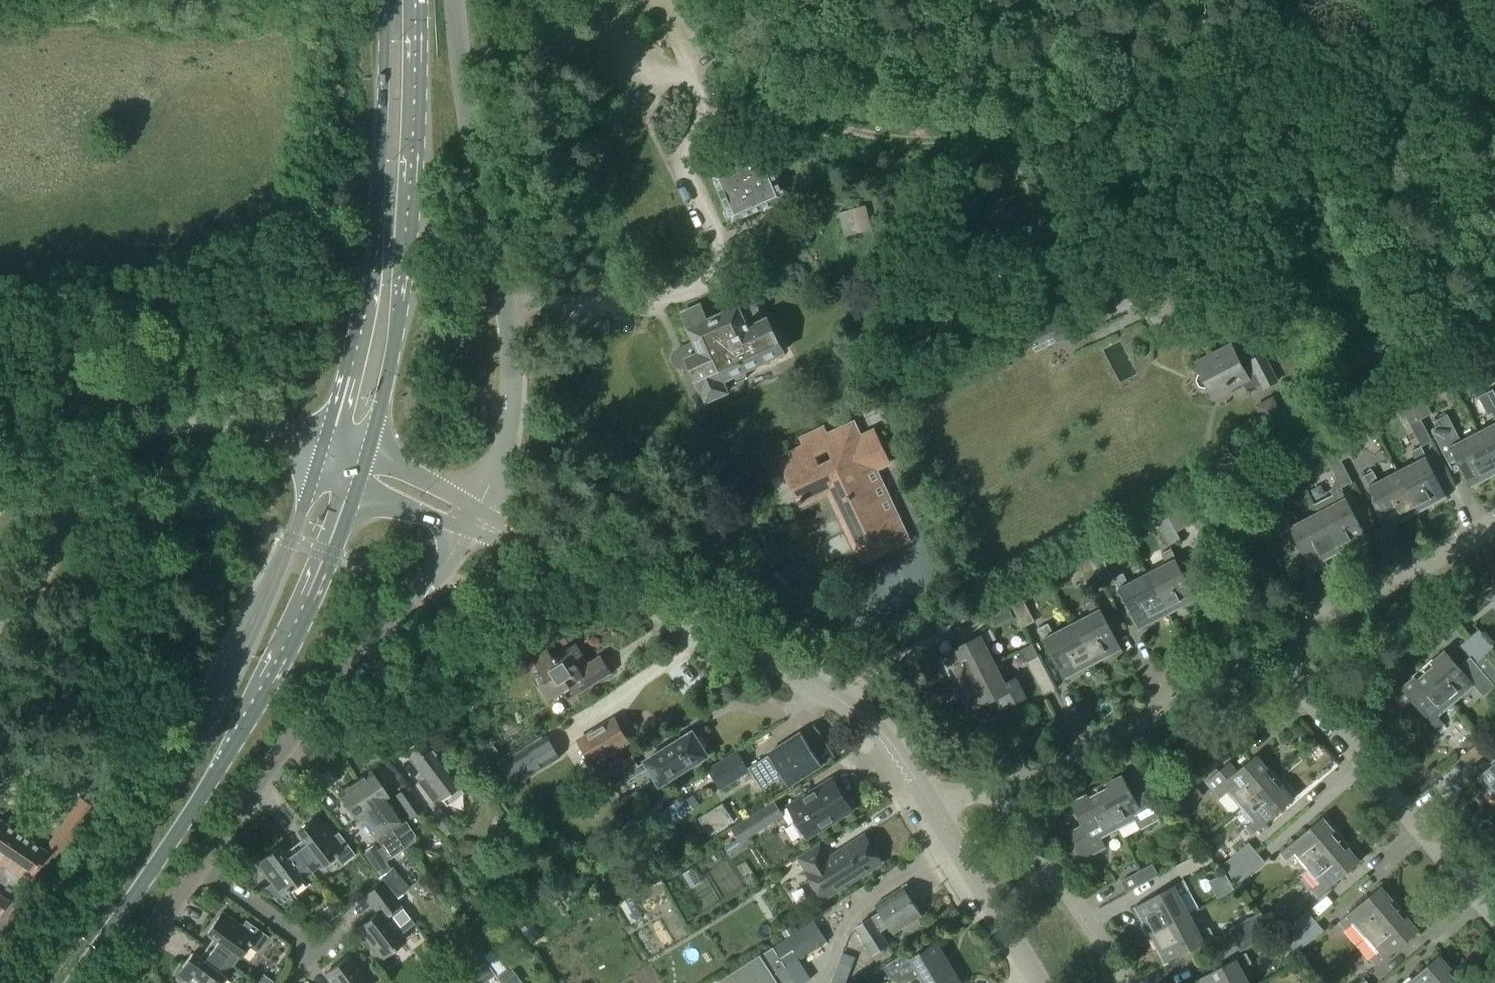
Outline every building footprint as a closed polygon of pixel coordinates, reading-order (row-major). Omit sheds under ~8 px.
[(731,223),(784,200),(762,148),(711,169),(714,177),(712,178),(731,223)] [(990,200),(997,244),(1019,240),(1013,197),(990,200)] [(854,209),(839,213),(846,237),(860,233),(854,209)] [(753,299),(751,296),(747,299),(747,300),(735,306),(736,308),(719,316),(716,311),(704,316),(699,307),(682,315),(694,343),(681,349),(682,351),(676,354),(673,360),(676,366),(682,368),(689,365),(701,392),(781,355),(766,321),(764,321),(753,299)] [(1035,354),(1077,333),(1066,312),(1025,333),(1035,354)] [(1494,341),(1483,347),(1494,371),(1494,341)] [(1011,353),(1006,342),(993,348),(998,359),(1011,353)] [(1243,368),(1231,345),(1195,363),(1201,374),(1198,376),(1196,381),(1200,388),(1205,389),(1208,388),(1214,399),(1243,384),(1247,392),(1261,385),(1263,389),(1277,382),(1264,355),(1249,362),(1250,364),(1243,368)] [(1452,385),(1443,367),(1431,374),(1440,392),(1452,385)] [(1419,419),(1430,414),(1414,382),(1404,388),(1419,419)] [(1409,425),(1419,419),(1404,388),(1393,393),(1409,425)] [(1493,390),(1478,398),(1487,415),(1491,413),(1494,421),(1494,395),(1493,390)] [(1454,433),(1445,416),(1434,422),(1450,452),(1451,451),(1470,488),(1494,475),(1494,468),(1477,433),(1459,442),(1454,433)] [(854,439),(847,424),(822,437),(819,430),(796,441),(800,448),(774,460),(796,505),(825,491),(860,563),(904,541),(869,469),(883,462),(869,432),(854,439)] [(1340,460),(1350,455),(1334,424),(1324,429),(1340,460)] [(1477,433),(1494,468),(1494,424),(1477,433)] [(1329,466),(1340,460),(1324,429),(1313,435),(1329,466)] [(1418,513),(1446,499),(1427,463),(1428,462),(1420,447),(1410,452),(1416,463),(1397,472),(1418,513)] [(1379,481),(1373,471),(1362,476),(1370,492),(1389,528),(1418,513),(1397,472),(1379,481)] [(1234,476),(1226,480),(1230,488),(1238,483),(1234,476)] [(1338,555),(1366,541),(1348,505),(1348,504),(1340,488),(1331,493),(1332,496),(1313,505),(1318,513),(1317,513),(1338,555)] [(1169,545),(1179,540),(1165,511),(1154,517),(1169,545)] [(1299,523),(1293,513),(1283,518),(1290,533),(1291,532),(1310,569),(1338,555),(1317,513),(1299,523)] [(1099,581),(1110,576),(1096,547),(1085,553),(1099,581)] [(1168,615),(1196,600),(1177,564),(1178,564),(1171,549),(1160,555),(1165,564),(1147,574),(1168,615)] [(1089,587),(1099,581),(1085,553),(1074,558),(1089,587)] [(1128,584),(1123,574),(1112,579),(1120,594),(1121,594),(1140,630),(1168,615),(1147,574),(1128,584)] [(1023,627),(1033,622),(1017,590),(1006,596),(1012,607),(1023,627)] [(980,623),(1012,607),(1006,596),(975,612),(980,623)] [(1093,665),(1121,651),(1103,615),(1096,600),(1084,605),(1090,616),(1071,626),(1093,665)] [(1053,635),(1047,625),(1037,630),(1045,644),(1046,644),(1064,680),(1093,665),(1071,626),(1053,635)] [(953,685),(994,664),(985,645),(995,640),(990,629),(975,637),(975,638),(938,657),(953,685)] [(1485,657),(1494,649),(1479,631),(1469,639),(1485,657)] [(1475,665),(1485,657),(1469,639),(1460,647),(1471,659),(1475,665)] [(588,664),(575,644),(554,657),(550,650),(534,660),(543,674),(535,679),(549,701),(563,692),(568,700),(611,673),(601,656),(588,664)] [(1031,645),(1018,652),(1024,664),(1027,662),(1043,694),(1054,688),(1038,657),(1031,645)] [(1471,659),(1459,669),(1444,651),(1422,670),(1451,704),(1474,686),(1484,698),(1494,689),(1494,687),(1475,665),(1471,659)] [(994,664),(953,685),(968,714),(994,701),(1001,714),(1027,701),(1016,680),(1005,685),(994,664)] [(1438,732),(1444,726),(1437,717),(1451,704),(1422,670),(1400,688),(1438,732)] [(630,742),(616,719),(591,734),(577,741),(591,765),(605,757),(605,756),(630,742)] [(691,734),(644,764),(644,765),(638,769),(631,759),(604,776),(615,793),(649,771),(659,788),(706,758),(703,752),(706,750),(699,738),(695,740),(691,734)] [(821,766),(800,734),(769,754),(770,756),(760,763),(759,762),(749,769),(763,789),(783,776),(790,787),(821,766)] [(1468,769),(1494,746),(1487,736),(1460,759),(1468,769)] [(404,751),(425,779),(419,784),(433,802),(440,797),(446,806),(463,793),(448,774),(443,778),(436,769),(441,765),(420,739),(417,741),(413,741),(409,743),(409,748),(404,751)] [(492,759),(499,754),(491,743),(484,748),(492,759)] [(476,772),(488,762),(479,749),(466,759),(476,772)] [(738,752),(708,771),(717,784),(720,790),(750,772),(746,766),(738,752)] [(1276,776),(1257,754),(1237,771),(1230,762),(1205,783),(1219,799),(1228,791),(1241,806),(1276,776)] [(1477,778),(1494,800),(1494,763),(1477,778)] [(389,801),(389,800),(370,772),(355,782),(368,801),(366,802),(377,818),(379,817),(391,834),(392,833),(396,839),(402,849),(403,849),(413,842),(414,837),(402,820),(401,821),(396,813),(392,816),(384,804),(389,801)] [(1133,798),(1121,775),(1096,788),(1117,829),(1134,820),(1140,830),(1159,820),(1144,792),(1133,798)] [(1250,836),(1294,798),(1276,776),(1241,806),(1254,821),(1244,829),(1250,836)] [(802,829),(808,839),(852,812),(850,808),(852,807),(845,795),(843,797),(832,780),(819,788),(820,790),(814,794),(812,792),(788,807),(797,822),(793,825),(797,832),(802,829)] [(377,818),(366,802),(368,801),(355,782),(337,794),(356,822),(362,818),(382,848),(377,851),(375,848),(365,855),(380,877),(379,878),(382,882),(395,898),(408,889),(391,868),(390,870),(384,862),(402,849),(396,839),(392,833),(391,834),(379,817),(377,818)] [(1082,825),(1068,832),(1083,861),(1106,849),(1100,838),(1117,829),(1096,788),(1070,802),(1082,825)] [(1204,795),(1197,788),(1180,802),(1187,810),(1204,795)] [(1173,789),(1166,796),(1172,804),(1180,797),(1173,789)] [(410,818),(421,811),(406,790),(395,797),(410,818)] [(44,853),(0,822),(0,865),(2,864),(3,864),(5,866),(4,871),(5,877),(13,883),(20,884),(24,883),(27,881),(28,881),(39,865),(44,869),(57,851),(66,858),(88,824),(98,810),(82,799),(44,853)] [(739,841),(725,849),(732,859),(753,846),(749,838),(783,817),(775,803),(732,830),(739,841)] [(724,805),(701,819),(711,836),(735,822),(724,805)] [(438,808),(429,816),(444,837),(454,828),(438,808)] [(1306,869),(1341,839),(1322,817),(1279,855),(1285,862),(1294,854),(1306,869)] [(332,837),(317,818),(297,833),(301,839),(291,847),(310,872),(320,864),(321,865),(333,856),(340,866),(354,855),(337,832),(332,837)] [(881,863),(864,837),(828,859),(820,847),(800,860),(807,871),(806,871),(824,900),(881,863)] [(1316,899),(1360,861),(1341,839),(1306,869),(1319,884),(1310,891),(1316,899)] [(461,841),(457,844),(456,850),(459,855),(470,856),(474,853),(475,847),(472,842),(461,841)] [(1229,875),(1256,852),(1248,843),(1221,866),(1229,875)] [(310,872),(291,847),(281,855),(276,848),(256,864),(271,883),(263,889),(262,890),(286,907),(296,899),(289,890),(301,881),(300,880),(310,872)] [(1180,877),(1212,860),(1206,849),(1175,866),(1180,877)] [(1237,885),(1264,862),(1256,852),(1229,875),(1237,885)] [(1126,892),(1158,875),(1152,864),(1120,880),(1126,892)] [(750,875),(744,879),(748,885),(754,881),(750,875)] [(1148,935),(1188,914),(1178,895),(1189,890),(1183,880),(1168,888),(1168,889),(1133,907),(1148,935)] [(380,959),(405,940),(385,915),(399,905),(395,899),(395,898),(382,882),(363,896),(377,914),(357,928),(380,959)] [(1365,938),(1400,908),(1381,886),(1337,923),(1343,930),(1352,923),(1365,938)] [(907,892),(904,887),(875,906),(879,913),(855,929),(873,956),(889,946),(880,933),(888,927),(893,934),(922,916),(913,902),(917,899),(911,890),(907,892)] [(11,902),(0,895),(0,918),(11,902)] [(330,920),(339,913),(333,905),(324,912),(330,920)] [(1374,967),(1418,930),(1400,908),(1365,938),(1377,952),(1368,960),(1374,967)] [(1288,944),(1315,921),(1307,911),(1279,935),(1288,944)] [(241,926),(221,912),(206,933),(213,938),(205,948),(231,966),(238,956),(239,957),(248,944),(258,951),(268,937),(245,921),(241,926)] [(1234,940),(1266,923),(1261,913),(1229,929),(1234,940)] [(1198,933),(1188,914),(1148,935),(1163,963),(1198,944),(1198,945),(1214,937),(1209,927),(1198,933)] [(1295,954),(1323,930),(1315,921),(1288,944),(1295,954)] [(826,942),(814,922),(795,934),(787,939),(720,982),(796,982),(786,968),(826,942)] [(1240,951),(1272,934),(1266,923),(1234,940),(1240,951)] [(791,927),(782,932),(787,939),(795,934),(791,927)] [(937,944),(908,961),(904,954),(886,965),(891,973),(892,972),(895,975),(898,977),(901,979),(905,979),(918,971),(925,982),(960,982),(937,944)] [(205,948),(198,958),(191,954),(176,974),(188,982),(220,982),(224,977),(223,977),(231,966),(205,948)] [(1241,969),(1251,963),(1245,953),(1230,960),(1231,961),(1195,981),(1196,982),(1248,982),(1241,969)] [(1458,977),(1439,955),(1406,982),(1451,982),(1458,977)] [(348,956),(324,975),(330,982),(368,982),(348,956)] [(492,973),(483,961),(453,982),(480,982),(492,973)] [(508,968),(495,978),(498,982),(511,972),(508,968)] [(830,982),(846,982),(849,976),(835,971),(830,982)]
